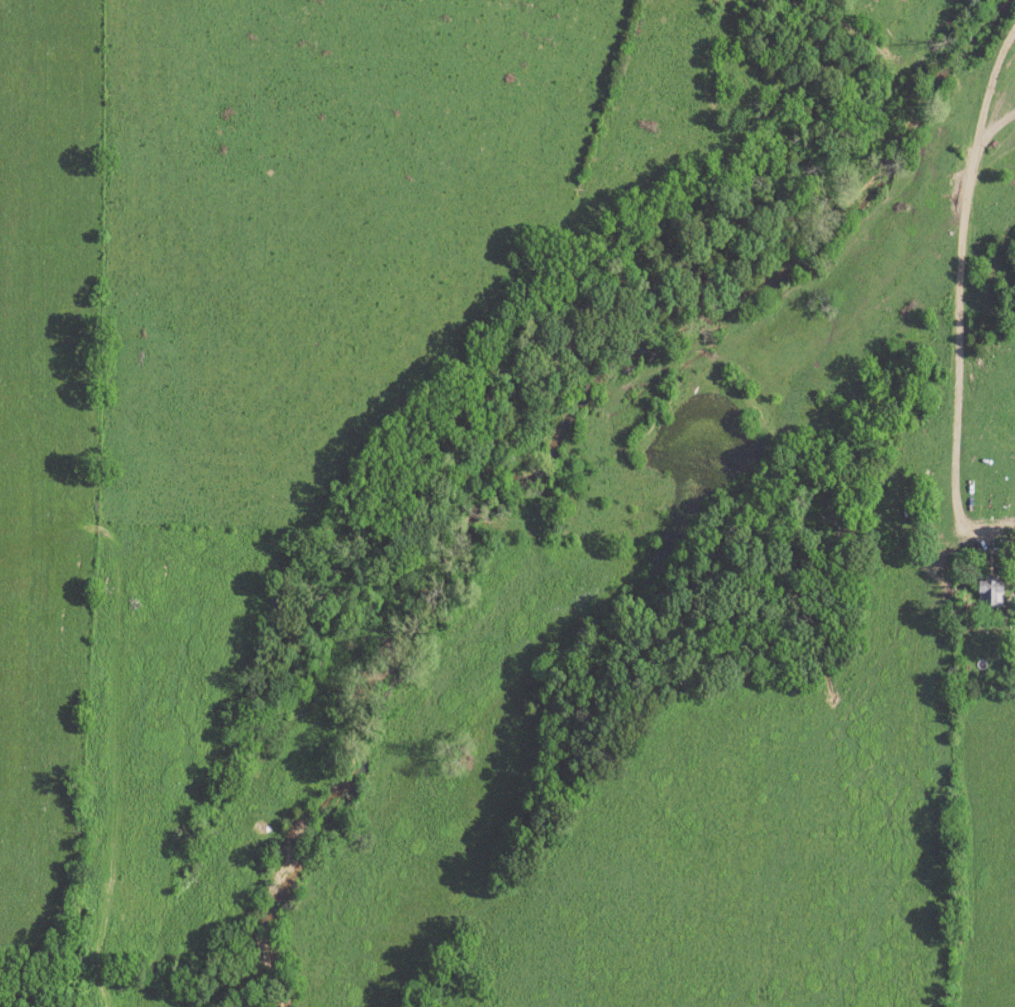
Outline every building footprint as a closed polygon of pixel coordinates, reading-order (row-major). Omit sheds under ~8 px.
[(985,606),(1002,606),(1002,580),(974,581),(974,594),(985,594),(985,606)]
